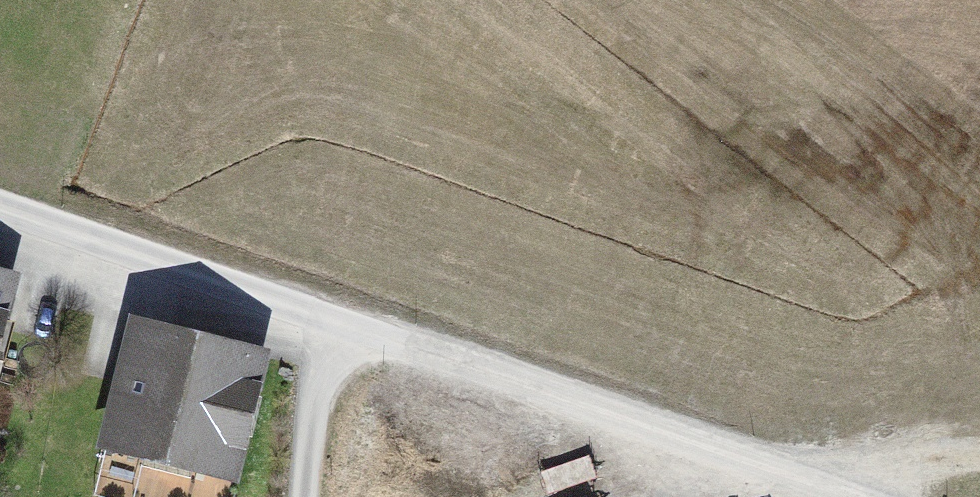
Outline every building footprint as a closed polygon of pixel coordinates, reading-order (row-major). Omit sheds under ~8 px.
[(0,265),(0,396),(33,274),(0,265)] [(286,353),(141,318),(109,448),(254,483),(286,353)]
